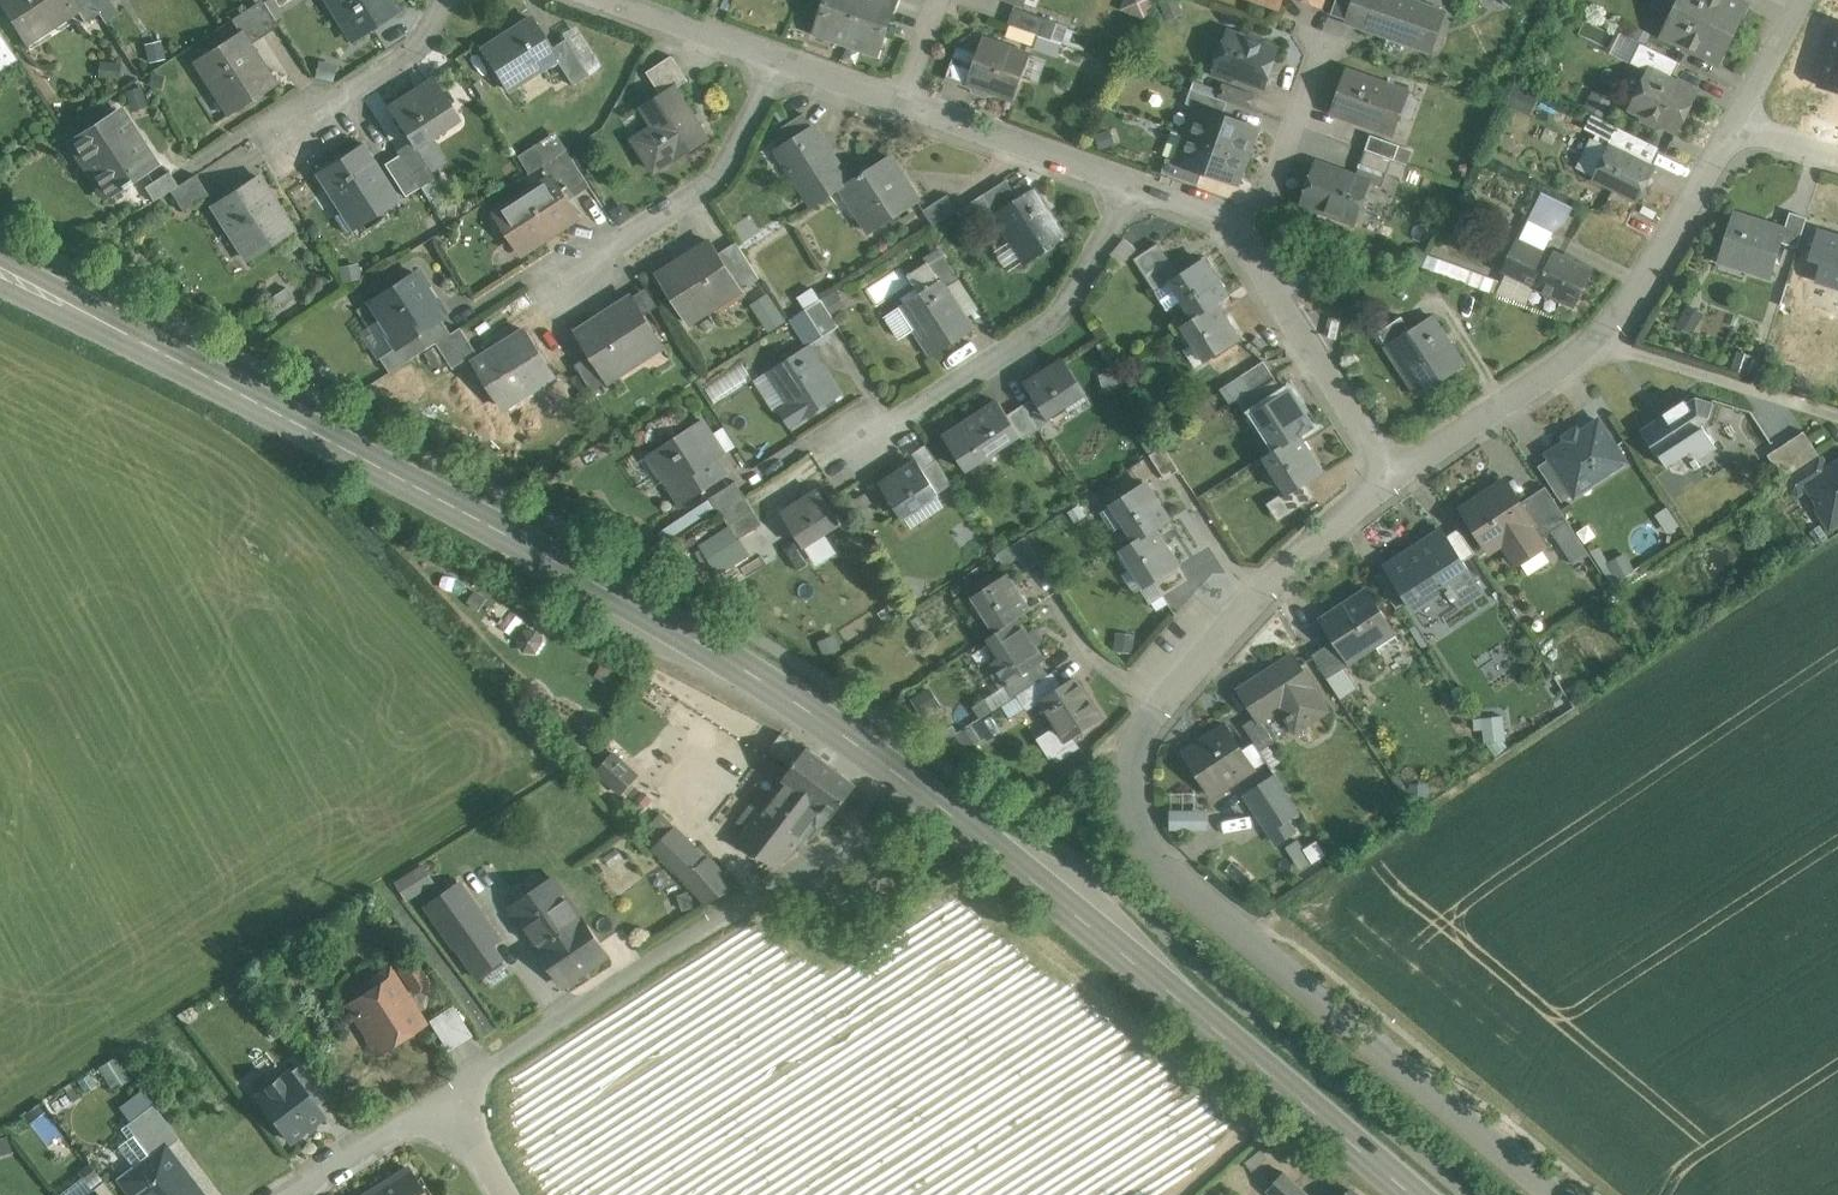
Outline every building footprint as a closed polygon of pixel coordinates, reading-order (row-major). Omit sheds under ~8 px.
[(21,35),(51,16),(55,22),(76,9),(78,8),(73,0),(0,0),(0,2),(21,35)] [(91,0),(73,0),(78,8),(76,9),(85,22),(99,13),(97,10),(91,0)] [(111,0),(91,0),(97,10),(111,0)] [(231,19),(239,31),(240,31),(249,45),(279,26),(262,0),(261,0),(231,19)] [(352,39),(398,9),(392,0),(328,0),(352,39)] [(818,24),(834,30),(832,36),(848,41),(862,0),(827,0),(818,24)] [(898,0),(862,0),(848,41),(864,47),(866,41),(882,47),(898,0)] [(1121,9),(1148,19),(1155,0),(1125,0),(1121,9)] [(1332,14),(1349,20),(1356,0),(1337,0),(1332,14)] [(1349,20),(1349,21),(1365,27),(1375,0),(1356,0),(1349,20)] [(1409,0),(1375,0),(1365,27),(1389,35),(1384,50),(1403,56),(1408,42),(1423,47),(1437,10),(1409,0)] [(1736,0),(1682,0),(1679,7),(1733,34),(1743,12),(1740,2),(1736,0)] [(1047,18),(1015,7),(1009,24),(1040,35),(1041,35),(1047,18)] [(1733,34),(1679,7),(1665,35),(1712,59),(1722,55),(1733,34)] [(531,18),(482,49),(508,90),(556,60),(557,59),(551,49),(531,18)] [(562,34),(566,39),(589,75),(603,66),(576,25),(562,34)] [(249,45),(240,31),(239,31),(194,60),(229,115),(275,86),(274,84),(274,85),(249,45)] [(17,59),(0,32),(0,70),(17,59)] [(1253,37),(1247,39),(1229,33),(1223,49),(1218,52),(1212,67),(1215,72),(1230,77),(1235,75),(1265,85),(1278,50),(1263,45),(1260,39),(1253,37)] [(1041,35),(1040,35),(1035,48),(1058,56),(1063,43),(1041,35)] [(566,39),(551,49),(557,59),(556,60),(572,85),(589,75),(566,39)] [(1680,61),(1641,42),(1631,63),(1649,72),(1650,70),(1670,80),(1680,61)] [(1007,52),(986,45),(983,55),(978,54),(968,83),(1016,100),(1023,78),(1018,76),(1026,52),(1009,46),(1007,52)] [(978,54),(958,46),(948,76),(968,83),(978,54)] [(1025,76),(1041,79),(1045,57),(1029,54),(1025,76)] [(673,56),(648,72),(663,96),(676,88),(676,89),(689,81),(673,56)] [(1408,91),(1349,70),(1334,112),(1393,133),(1408,91)] [(1670,80),(1650,70),(1649,72),(1632,107),(1645,113),(1647,119),(1656,123),(1661,121),(1678,130),(1696,93),(1670,80)] [(434,80),(389,109),(410,142),(413,146),(414,146),(458,118),(434,80)] [(1256,95),(1224,83),(1219,98),(1228,101),(1251,109),(1256,95)] [(663,96),(644,109),(659,131),(638,145),(655,172),(708,138),(676,89),(676,88),(663,96)] [(1219,98),(1192,89),(1187,103),(1198,107),(1199,106),(1223,115),(1228,101),(1219,98)] [(1223,115),(1199,106),(1198,107),(1189,134),(1248,155),(1257,127),(1223,115)] [(155,166),(118,109),(70,141),(106,197),(122,187),(123,189),(131,183),(130,181),(155,166)] [(804,114),(780,129),(789,143),(813,127),(804,114)] [(1631,133),(1593,115),(1586,129),(1598,134),(1596,139),(1622,153),(1631,133)] [(850,182),(814,127),(813,127),(789,143),(778,150),(814,205),(842,188),(850,182)] [(1660,148),(1631,133),(1622,153),(1651,167),(1660,148)] [(1248,155),(1189,134),(1179,162),(1179,163),(1203,172),(1238,183),(1248,155)] [(1400,145),(1371,135),(1366,150),(1395,160),(1400,145)] [(1596,139),(1594,139),(1592,142),(1593,143),(1580,169),(1594,176),(1594,177),(1640,200),(1655,169),(1651,167),(1622,153),(1596,139)] [(414,146),(413,146),(410,142),(396,151),(399,155),(412,175),(427,166),(414,146)] [(400,200),(363,143),(315,173),(352,230),(400,200)] [(1400,145),(1395,160),(1408,164),(1413,150),(1400,145)] [(591,187),(567,150),(543,165),(551,178),(553,177),(568,201),(591,187)] [(1407,165),(1366,150),(1361,163),(1402,178),(1407,165)] [(412,175),(399,155),(385,164),(405,196),(420,187),(412,175)] [(850,182),(842,188),(871,233),(920,201),(891,156),(850,182)] [(1179,162),(1168,158),(1163,172),(1199,185),(1203,172),(1179,163),(1179,162)] [(1370,183),(1316,164),(1302,201),(1357,221),(1370,183)] [(427,166),(412,175),(420,187),(435,178),(427,166)] [(169,171),(144,187),(153,201),(170,190),(178,185),(169,171)] [(178,185),(170,190),(183,211),(208,194),(195,174),(178,185)] [(258,176),(212,205),(247,259),(292,229),(258,176)] [(524,195),(551,236),(579,218),(568,201),(553,177),(551,178),(524,195)] [(1007,180),(983,196),(994,214),(1019,198),(1007,180)] [(1019,198),(994,214),(1027,264),(1067,238),(1035,187),(1019,198)] [(1555,232),(1567,225),(1575,206),(1542,192),(1530,220),(1555,232)] [(551,236),(524,195),(496,214),(523,254),(551,236)] [(948,195),(924,210),(934,226),(959,211),(948,195)] [(1493,222),(1468,210),(1451,248),(1475,259),(1493,222)] [(1808,218),(1791,212),(1785,230),(1787,231),(1783,243),(1799,247),(1808,218)] [(1785,230),(1734,214),(1720,260),(1722,260),(1724,255),(1748,262),(1746,268),(1772,276),(1783,243),(1787,231),(1785,230)] [(1819,231),(1811,256),(1824,260),(1818,280),(1837,286),(1837,237),(1819,231)] [(1592,270),(1556,252),(1554,255),(1519,239),(1505,272),(1575,306),(1592,270)] [(711,241),(659,275),(690,323),(743,290),(719,254),(711,241)] [(761,279),(737,242),(719,254),(743,290),(761,279)] [(1160,243),(1135,259),(1146,275),(1170,259),(1160,243)] [(960,279),(944,255),(930,264),(940,280),(941,280),(947,288),(960,279)] [(1429,255),(1422,269),(1496,295),(1501,281),(1429,255)] [(1170,259),(1146,275),(1157,292),(1173,282),(1172,281),(1180,275),(1170,259)] [(1228,296),(1205,259),(1180,275),(1172,281),(1173,282),(1157,292),(1168,310),(1184,299),(1196,317),(1216,304),(1228,296)] [(445,319),(414,272),(370,301),(399,346),(400,347),(443,319),(445,319)] [(947,288),(941,280),(940,280),(901,306),(888,315),(887,319),(898,336),(903,337),(916,329),(934,356),(974,330),(947,288)] [(837,287),(823,296),(834,312),(848,303),(837,287)] [(751,304),(770,333),(788,321),(769,293),(751,304)] [(633,297),(578,332),(593,356),(609,381),(664,346),(633,297)] [(840,327),(823,299),(806,310),(824,337),(840,327)] [(1240,340),(1216,304),(1196,317),(1184,325),(1208,361),(1240,340)] [(824,337),(806,310),(798,315),(816,342),(824,337)] [(1387,346),(1400,367),(1406,363),(1426,393),(1465,366),(1433,316),(1411,330),(1387,346)] [(1402,317),(1378,333),(1387,346),(1411,330),(1402,317)] [(443,319),(419,335),(428,349),(438,343),(452,333),(443,319)] [(452,333),(438,343),(454,368),(478,353),(461,328),(452,333)] [(526,330),(475,362),(505,408),(556,376),(526,330)] [(419,335),(400,347),(399,346),(381,358),(391,372),(428,349),(419,335)] [(810,345),(769,371),(790,403),(780,410),(792,429),(842,396),(810,345)] [(1730,349),(1724,367),(1749,375),(1755,357),(1730,349)] [(593,356),(577,366),(593,391),(609,381),(593,356)] [(1064,360),(1028,384),(1036,397),(1049,416),(1051,415),(1085,393),(1064,360)] [(744,361),(707,378),(716,396),(752,378),(744,361)] [(1265,361),(1241,376),(1250,391),(1274,375),(1265,361)] [(1274,375),(1250,391),(1261,409),(1286,393),(1274,375)] [(1261,409),(1257,411),(1280,448),(1281,448),(1299,436),(1313,427),(1290,390),(1286,393),(1261,409)] [(1049,416),(1036,397),(1022,405),(1038,430),(1054,420),(1051,415),(1049,416)] [(1686,399),(1664,413),(1665,415),(1642,430),(1652,445),(1654,443),(1670,467),(1672,466),(1675,471),(1686,473),(1696,466),(1697,469),(1702,466),(1698,460),(1718,447),(1702,424),(1709,420),(1714,403),(1697,397),(1688,403),(1686,399)] [(1000,401),(945,437),(967,470),(1021,434),(1009,415),(1000,401)] [(1038,430),(1022,405),(1009,415),(1021,434),(1024,439),(1038,430)] [(703,420),(650,454),(683,504),(728,476),(712,451),(720,447),(703,420)] [(1600,420),(1549,454),(1551,458),(1569,484),(1570,484),(1585,474),(1591,482),(1599,477),(1601,479),(1627,462),(1600,420)] [(1804,431),(1768,455),(1786,481),(1822,457),(1804,431)] [(1299,436),(1281,448),(1280,448),(1266,457),(1289,493),(1290,494),(1306,483),(1322,473),(1299,436)] [(1181,470),(1165,446),(1151,455),(1167,479),(1181,470)] [(1822,457),(1786,481),(1793,493),(1799,494),(1809,487),(1807,483),(1829,468),(1822,457)] [(1569,484),(1551,458),(1539,466),(1563,502),(1576,493),(1570,484),(1569,484)] [(953,484),(937,460),(924,469),(939,493),(953,484)] [(924,469),(918,461),(882,485),(903,518),(939,493),(924,469)] [(1829,468),(1807,483),(1809,487),(1821,504),(1819,510),(1826,520),(1835,523),(1837,521),(1837,463),(1829,468)] [(737,481),(710,498),(719,512),(721,511),(745,495),(737,481)] [(1506,481),(1464,509),(1491,549),(1503,541),(1517,563),(1545,545),(1541,539),(1531,523),(1533,521),(1521,503),(1506,481)] [(1147,483),(1115,504),(1102,513),(1114,531),(1127,523),(1138,540),(1138,541),(1156,529),(1170,520),(1147,483)] [(1306,483),(1290,494),(1289,493),(1282,497),(1281,498),(1291,513),(1315,497),(1306,483)] [(1546,486),(1521,503),(1533,521),(1531,523),(1541,539),(1553,531),(1568,554),(1584,543),(1569,521),(1569,520),(1546,486)] [(820,490),(783,514),(804,546),(840,523),(820,490)] [(745,495),(721,511),(730,525),(755,510),(745,495)] [(1281,495),(1268,503),(1279,521),(1291,513),(1281,498),(1282,497),(1281,495)] [(755,510),(730,525),(739,540),(764,524),(755,510)] [(1476,553),(1460,528),(1448,536),(1461,557),(1464,561),(1476,553)] [(1156,529),(1138,541),(1138,540),(1124,549),(1147,586),(1155,581),(1179,565),(1156,529)] [(1026,537),(1011,546),(1027,570),(1041,561),(1026,537)] [(1430,539),(1388,567),(1415,609),(1448,587),(1450,589),(1448,591),(1455,603),(1458,601),(1460,605),(1483,590),(1464,561),(1461,557),(1448,566),(1430,539)] [(1584,543),(1568,554),(1573,562),(1589,552),(1584,543)] [(1626,550),(1602,562),(1612,582),(1636,570),(1626,550)] [(1179,565),(1155,581),(1164,595),(1188,580),(1179,565)] [(1031,610),(1007,574),(975,595),(998,631),(1019,618),(1031,610)] [(1368,589),(1322,619),(1336,640),(1350,662),(1352,662),(1396,633),(1368,589)] [(1040,651),(1019,618),(998,631),(999,631),(988,638),(1001,657),(993,662),(998,671),(992,675),(1001,688),(1007,685),(1042,662),(1036,653),(1040,651)] [(1353,664),(1352,662),(1350,662),(1336,640),(1313,654),(1329,679),(1345,669),(1353,664)] [(1293,655),(1241,689),(1258,716),(1261,720),(1262,720),(1282,707),(1297,731),(1329,710),(1293,655)] [(1042,662),(1007,685),(1014,697),(1018,695),(1049,674),(1042,662)] [(1345,669),(1329,679),(1342,699),(1359,689),(1345,669)] [(1049,674),(1018,695),(1028,711),(1043,701),(1064,687),(1064,686),(1054,671),(1049,674)] [(1064,687),(1043,701),(1069,740),(1102,719),(1076,678),(1064,686),(1064,687)] [(1505,713),(1480,715),(1482,747),(1507,745),(1505,713)] [(1262,720),(1261,720),(1258,716),(1244,725),(1262,751),(1276,742),(1262,720)] [(985,718),(959,731),(967,745),(992,732),(985,718)] [(1226,724),(1184,751),(1214,796),(1256,769),(1226,724)] [(857,784),(810,748),(807,751),(783,732),(770,750),(794,768),(785,780),(832,816),(833,816),(857,784)] [(611,756),(596,772),(619,795),(634,779),(611,756)] [(1273,777),(1253,790),(1269,814),(1289,800),(1273,777)] [(832,816),(785,780),(740,839),(774,865),(795,851),(808,834),(814,839),(832,816)] [(1171,828),(1209,827),(1208,807),(1196,807),(1195,791),(1170,792),(1171,828)] [(696,850),(661,815),(651,824),(664,838),(653,848),(685,880),(707,905),(735,888),(699,848),(696,850)] [(1315,833),(1286,850),(1297,870),(1326,854),(1315,833)] [(408,899),(436,881),(423,861),(395,880),(408,899)] [(554,878),(512,907),(511,915),(518,925),(525,926),(541,950),(584,921),(554,878)] [(462,883),(427,907),(449,939),(484,914),(462,883)] [(484,914),(449,939),(476,977),(504,958),(494,944),(501,938),(484,914)] [(541,950),(564,985),(608,955),(584,920),(584,921),(541,950)] [(416,962),(402,971),(414,991),(429,983),(416,962)] [(424,1022),(390,968),(372,980),(377,987),(349,1005),(363,1026),(371,1021),(383,1040),(399,1030),(403,1036),(424,1022)] [(329,1096),(303,1062),(289,1072),(316,1107),(329,1096)] [(316,1107),(289,1072),(279,1080),(277,1078),(266,1087),(267,1089),(257,1097),(290,1141),(323,1116),(316,1107)] [(134,1194),(202,1194),(164,1146),(121,1178),(134,1194)] [(373,1190),(376,1194),(425,1194),(409,1168),(373,1190)] [(1285,1172),(1267,1190),(1272,1194),(1309,1194),(1285,1172)] [(104,1181),(91,1191),(95,1194),(96,1194),(97,1194),(115,1194),(104,1181)]
